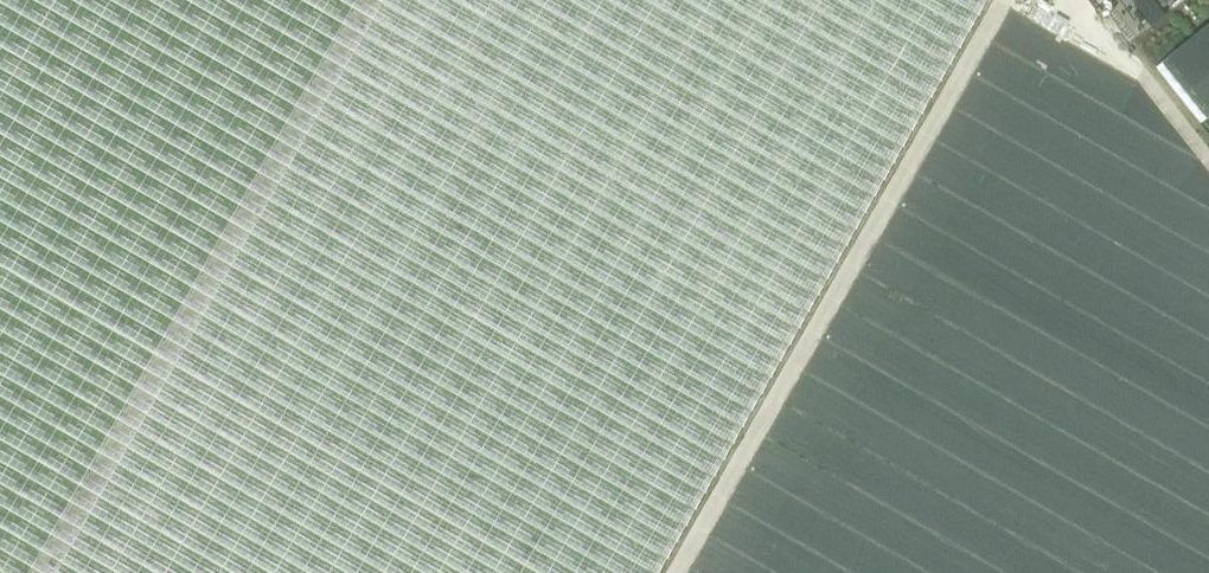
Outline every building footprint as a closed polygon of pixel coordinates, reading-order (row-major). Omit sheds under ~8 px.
[(985,0),(0,0),(0,572),(657,572),(985,0)] [(1208,107),(1208,23),(1168,55),(1208,107)] [(824,370),(810,370),(810,388),(825,388),(824,370)]
